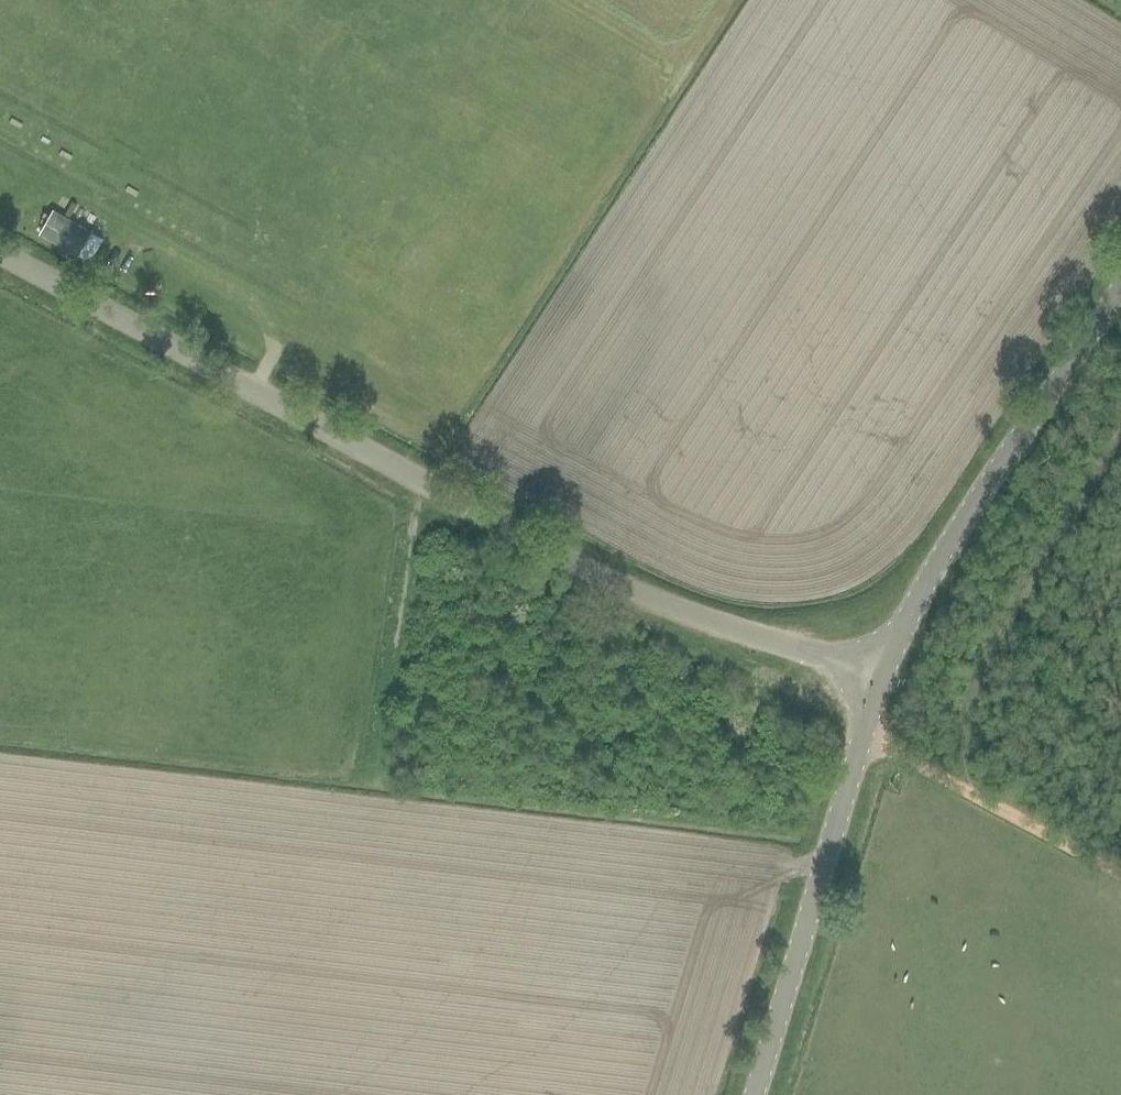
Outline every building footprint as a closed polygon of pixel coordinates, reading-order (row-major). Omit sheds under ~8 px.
[(93,232),(53,210),(39,235),(79,257),(93,232)]
